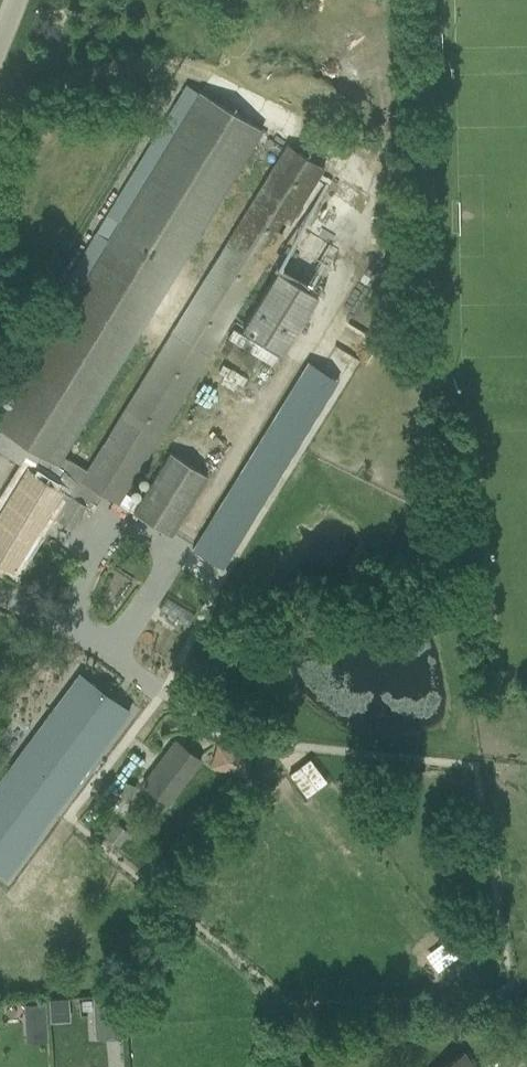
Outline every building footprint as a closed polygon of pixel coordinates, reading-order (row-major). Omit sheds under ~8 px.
[(13,571),(49,514),(72,528),(88,503),(94,507),(102,494),(171,536),(209,476),(170,452),(141,502),(126,492),(325,168),(286,144),(109,434),(101,445),(87,470),(64,456),(263,130),(200,91),(0,418),(0,429),(62,467),(52,484),(26,468),(0,510),(0,563),(13,571)] [(241,327),(282,352),(317,295),(277,270),(241,327)] [(192,549),(225,568),(335,377),(303,358),(192,549)] [(82,676),(0,783),(0,873),(4,876),(129,712),(82,676)] [(167,803),(188,777),(201,760),(176,740),(142,784),(167,803)] [(233,775),(241,750),(217,743),(209,767),(233,775)] [(310,758),(289,774),(306,797),(327,781),(310,758)] [(136,785),(125,781),(119,799),(131,803),(136,785)] [(129,832),(115,821),(104,834),(118,846),(129,832)] [(126,1036),(123,999),(92,1001),(95,1038),(126,1036)] [(25,1022),(47,1021),(46,1002),(24,1003),(25,1022)] [(464,1052),(438,1066),(473,1066),(464,1052)]
